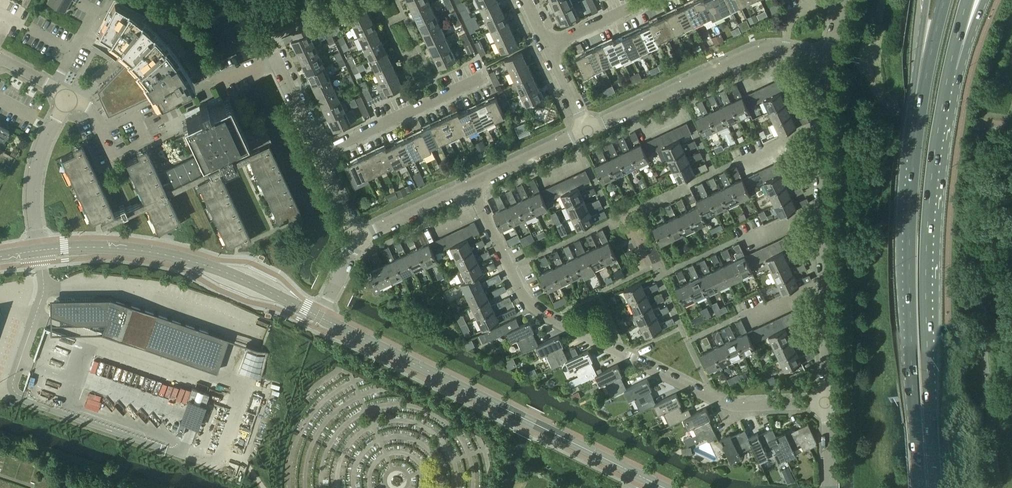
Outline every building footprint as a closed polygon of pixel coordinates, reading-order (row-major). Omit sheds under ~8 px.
[(64,12),(69,3),(71,0),(48,0),(46,3),(64,12)] [(412,11),(429,3),(428,0),(407,0),(412,11)] [(485,18),(502,10),(497,0),(495,0),(480,7),(485,18)] [(556,12),(573,4),(571,0),(553,0),(550,1),(556,12)] [(591,10),(596,7),(593,0),(586,0),(591,10)] [(694,1),(703,19),(712,15),(705,0),(696,0),(694,1)] [(712,15),(713,17),(722,13),(716,0),(705,0),(712,15)] [(722,13),(731,9),(727,0),(716,0),(722,13)] [(731,9),(740,5),(738,0),(727,0),(731,9)] [(694,1),(685,5),(694,23),(703,19),(694,1)] [(456,4),(459,11),(465,8),(462,2),(456,4)] [(412,11),(418,22),(435,15),(429,3),(412,11)] [(556,12),(561,24),(572,19),(573,23),(580,20),(578,16),(573,4),(556,12)] [(96,91),(108,115),(155,93),(159,100),(190,85),(187,79),(197,73),(176,34),(162,26),(160,25),(152,32),(141,23),(128,13),(114,5),(110,13),(112,14),(108,20),(106,19),(106,20),(108,22),(104,28),(102,27),(98,35),(92,45),(103,52),(112,59),(115,61),(120,66),(96,91)] [(676,9),(685,28),(686,30),(695,26),(694,23),(685,5),(676,9)] [(348,14),(354,25),(370,17),(365,6),(348,14)] [(667,14),(676,32),(685,28),(676,9),(667,14)] [(485,18),(490,29),(507,22),(502,10),(485,18)] [(450,13),(453,20),(458,17),(455,11),(450,13)] [(658,18),(667,36),(676,32),(667,14),(658,18)] [(418,22),(423,34),(440,26),(435,15),(418,22)] [(321,22),(325,31),(336,26),(332,17),(321,22)] [(354,25),(359,36),(376,28),(370,17),(354,25)] [(453,20),(456,26),(461,24),(458,17),(453,20)] [(464,20),(467,27),(472,25),(469,18),(464,20)] [(649,22),(650,25),(650,24),(658,40),(667,36),(658,18),(649,22)] [(490,29),(496,41),(513,33),(507,22),(490,29)] [(641,29),(649,47),(659,43),(658,40),(650,24),(650,25),(641,29)] [(291,40),(297,52),(314,44),(311,38),(316,35),(311,25),(291,34),(294,39),(291,40)] [(338,25),(331,28),(334,34),(341,31),(338,25)] [(467,27),(470,33),(475,31),(472,25),(467,27)] [(423,34),(428,45),(445,37),(440,26),(423,34)] [(359,36),(364,48),(381,40),(376,28),(359,36)] [(326,38),(332,35),(333,35),(330,29),(324,32),(326,38)] [(632,33),(640,51),(649,47),(641,29),(632,33)] [(460,36),(463,42),(469,40),(466,33),(460,36)] [(496,41),(501,52),(518,44),(513,33),(496,41)] [(623,37),(631,56),(640,51),(632,33),(623,37)] [(326,38),(330,44),(335,42),(332,35),(326,38)] [(338,38),(341,45),(346,43),(343,36),(338,38)] [(428,45),(434,56),(450,48),(445,37),(428,45)] [(621,58),(622,60),(631,56),(623,37),(614,41),(621,58)] [(603,43),(612,62),(621,58),(614,41),(613,39),(603,43)] [(364,48),(369,59),(386,51),(381,40),(364,48)] [(463,42),(469,54),(474,51),(469,40),(463,42)] [(474,43),(477,49),(483,47),(480,40),(474,43)] [(341,45),(344,51),(349,49),(346,43),(341,45)] [(594,48),(603,66),(612,62),(603,43),(594,48)] [(297,52),(302,63),(319,55),(314,44),(297,52)] [(477,49),(481,56),(486,53),(483,47),(477,49)] [(434,56),(439,68),(456,60),(450,48),(434,56)] [(585,52),(594,70),(603,66),(594,48),(585,52)] [(334,54),(337,60),(342,58),(339,51),(334,54)] [(369,59),(375,70),(392,62),(386,51),(369,59)] [(504,60),(510,71),(527,63),(521,52),(504,60)] [(576,56),(585,75),(594,70),(585,52),(576,56)] [(302,63),(307,74),(324,66),(319,55),(302,63)] [(337,60),(340,67),(345,64),(342,58),(337,60)] [(348,61),(351,67),(357,65),(354,58),(348,61)] [(375,70),(380,81),(397,73),(392,62),(375,70)] [(510,71),(515,82),(532,74),(527,63),(510,71)] [(351,67),(354,74),(360,71),(357,65),(351,67)] [(307,74),(313,86),(330,78),(324,66),(307,74)] [(489,73),(492,79),(497,77),(494,71),(489,73)] [(379,91),(383,98),(391,95),(389,91),(402,85),(397,73),(380,81),(383,89),(379,91)] [(345,76),(348,83),(353,80),(350,74),(345,76)] [(515,82),(520,93),(537,86),(532,74),(515,82)] [(788,75),(781,78),(786,89),(793,86),(788,75)] [(492,79),(495,86),(500,83),(497,77),(492,79)] [(313,86),(318,97),(335,89),(330,78),(313,86)] [(781,78),(775,81),(780,92),(786,89),(781,78)] [(348,83),(351,89),(356,87),(353,80),(348,83)] [(359,83),(362,90),(367,87),(364,81),(359,83)] [(775,81),(768,84),(773,95),(780,92),(775,81)] [(730,102),(738,119),(750,113),(747,107),(742,97),(736,84),(731,86),(737,99),(731,102),(730,102)] [(768,84),(762,87),(767,98),(771,96),(773,95),(768,84)] [(520,93),(526,105),(543,97),(537,86),(520,93)] [(362,90),(369,105),(374,102),(367,87),(362,90)] [(755,90),(760,101),(763,100),(767,98),(762,87),(755,90)] [(318,97),(323,108),(340,100),(335,89),(318,97)] [(719,107),(727,124),(738,119),(730,102),(731,102),(725,89),(719,92),(725,104),(719,107)] [(749,94),(754,104),(760,101),(755,90),(749,94)] [(763,100),(769,111),(785,104),(798,98),(796,93),(783,98),(780,92),(773,95),(771,96),(767,98),(763,100)] [(499,95),(502,102),(508,99),(504,93),(499,95)] [(742,97),(747,107),(754,104),(749,94),(742,97)] [(708,97),(711,104),(717,102),(713,95),(708,97)] [(355,99),(358,105),(364,103),(361,96),(355,99)] [(226,239),(229,244),(246,236),(248,235),(218,171),(221,170),(248,157),(275,216),(277,215),(280,220),(297,212),(299,211),(297,205),(296,203),(291,193),(291,192),(290,191),(285,180),(284,178),(279,167),(278,165),(273,155),(273,154),(272,153),(267,143),(271,141),(262,123),(249,129),(252,135),(244,139),(232,113),(231,113),(225,100),(220,103),(217,97),(205,102),(199,105),(187,111),(190,117),(184,120),(202,158),(207,156),(208,160),(197,165),(194,158),(166,171),(170,181),(162,185),(147,152),(144,153),(125,162),(143,200),(125,209),(123,204),(118,206),(120,211),(113,214),(82,147),(80,149),(80,148),(79,149),(61,157),(91,222),(95,220),(102,216),(103,219),(100,221),(102,226),(107,223),(140,208),(145,205),(155,226),(157,225),(159,230),(161,229),(176,222),(178,225),(180,224),(167,195),(170,194),(189,185),(197,181),(224,240),(226,239)] [(486,101),(495,120),(504,115),(495,97),(486,101)] [(502,102),(505,108),(511,106),(508,99),(502,102)] [(323,108),(328,119),(345,111),(340,100),(323,108)] [(700,127),(704,135),(715,129),(708,113),(702,100),(696,102),(702,115),(696,118),(700,127)] [(477,105),(486,124),(495,120),(486,101),(477,105)] [(358,105),(364,117),(369,114),(364,103),(358,105)] [(785,104),(769,111),(774,123),(791,115),(785,104)] [(794,107),(796,113),(803,109),(801,104),(794,107)] [(468,110),(477,128),(486,124),(477,105),(468,110)] [(708,113),(715,129),(727,124),(719,107),(708,113)] [(466,130),(467,132),(477,128),(468,110),(459,114),(466,130)] [(328,119),(334,131),(351,123),(345,111),(328,119)] [(457,134),(466,130),(459,114),(458,111),(449,116),(457,134)] [(791,115),(774,123),(780,134),(787,131),(796,127),(809,121),(806,115),(794,121),(791,115)] [(440,120),(448,138),(457,134),(449,116),(440,120)] [(431,124),(439,143),(448,138),(440,120),(431,124)] [(686,123),(680,126),(685,137),(691,133),(686,123)] [(421,129),(422,131),(423,131),(430,147),(439,143),(431,124),(421,129)] [(3,140),(8,130),(0,126),(0,139),(3,140)] [(680,126),(673,129),(678,139),(679,139),(685,137),(680,126)] [(673,129),(667,132),(672,142),(678,139),(673,129)] [(414,135),(422,154),(432,149),(430,147),(423,131),(422,131),(414,135)] [(630,134),(633,141),(638,138),(635,131),(630,134)] [(667,132),(660,135),(665,146),(668,144),(672,142),(667,132)] [(405,139),(413,158),(422,154),(414,135),(405,139)] [(660,135),(654,138),(659,149),(662,147),(665,146),(660,135)] [(618,155),(625,171),(637,166),(629,149),(623,137),(618,139),(624,152),(618,155)] [(654,138),(647,141),(652,152),(659,149),(654,138)] [(395,144),(404,162),(413,158),(405,139),(395,144)] [(668,144),(665,146),(662,147),(668,159),(684,151),(697,145),(694,140),(682,146),(679,139),(678,139),(672,142),(668,144)] [(647,141),(641,144),(646,155),(652,152),(647,141)] [(606,160),(614,177),(625,171),(618,155),(612,142),(607,144),(613,157),(606,160)] [(386,148),(394,164),(395,166),(404,162),(395,144),(387,148),(386,148)] [(629,149),(637,166),(649,161),(646,155),(641,144),(629,149)] [(376,150),(385,168),(394,164),(386,148),(387,148),(386,145),(376,150)] [(599,175),(602,182),(614,177),(606,160),(601,147),(595,150),(601,162),(594,166),(599,175)] [(367,154),(376,172),(385,168),(376,150),(367,154)] [(684,151),(668,159),(673,170),(690,163),(702,157),(700,151),(687,157),(684,151)] [(358,158),(367,177),(376,172),(367,154),(358,158)] [(788,157),(782,160),(787,171),(793,168),(788,157)] [(349,163),(357,181),(367,177),(358,158),(349,163)] [(782,160),(776,163),(781,174),(787,171),(782,160)] [(690,163),(673,170),(678,182),(686,178),(695,174),(690,163)] [(698,166),(700,171),(708,168),(705,163),(698,166)] [(776,163),(770,165),(775,176),(780,174),(781,174),(776,163)] [(770,165),(765,168),(770,179),(775,176),(770,165)] [(731,168),(734,176),(740,173),(736,166),(731,168)] [(765,168),(759,171),(764,181),(770,179),(765,168)] [(585,170),(579,173),(584,184),(590,181),(585,170)] [(719,190),(727,206),(738,201),(731,184),(725,171),(719,174),(725,187),(719,190)] [(753,173),(759,184),(764,182),(763,182),(764,181),(759,171),(753,173)] [(579,173),(572,176),(577,187),(578,186),(578,187),(584,184),(579,173)] [(748,176),(753,187),(759,184),(753,173),(748,176)] [(763,182),(764,182),(769,193),(786,186),(798,180),(796,175),(783,181),(780,174),(775,176),(770,179),(764,181),(763,182)] [(572,176),(566,179),(571,190),(577,187),(572,176)] [(742,179),(747,190),(753,187),(748,176),(742,179)] [(708,179),(711,187),(717,184),(713,177),(708,179)] [(528,197),(536,213),(547,208),(545,202),(540,191),(534,179),(529,181),(535,194),(528,197)] [(566,179),(559,182),(564,193),(571,190),(566,179)] [(731,184),(738,201),(750,195),(747,190),(742,179),(731,184)] [(553,185),(558,196),(561,195),(561,194),(564,193),(559,182),(553,185)] [(696,200),(698,206),(699,206),(704,217),(715,211),(708,195),(702,182),(697,185),(703,197),(696,200)] [(517,202),(524,219),(536,213),(528,197),(522,184),(517,186),(523,199),(517,202)] [(546,188),(551,199),(558,196),(553,185),(546,188)] [(561,194),(561,195),(567,206),(583,198),(596,193),(593,187),(581,193),(578,187),(578,186),(577,187),(571,190),(564,193),(561,194)] [(786,186),(769,193),(774,205),(791,197),(786,186)] [(794,190),(796,195),(804,191),(801,186),(794,190)] [(540,191),(545,202),(551,199),(546,188),(540,191)] [(506,192),(509,199),(514,197),(511,189),(506,192)] [(708,195),(715,211),(727,206),(719,190),(708,195)] [(691,203),(696,200),(693,193),(688,195),(691,203)] [(498,222),(501,229),(513,224),(505,207),(499,195),(494,197),(500,210),(493,213),(498,222)] [(509,199),(511,204),(505,207),(513,224),(524,219),(517,202),(514,197),(509,199)] [(791,197),(774,205),(780,217),(787,213),(796,209),(791,197)] [(799,201),(802,206),(809,203),(807,197),(799,201)] [(583,198),(567,206),(572,217),(588,210),(589,210),(601,204),(599,199),(586,205),(583,198)] [(676,201),(680,208),(685,206),(682,198),(676,201)] [(665,206),(668,213),(674,211),(670,204),(665,206)] [(687,211),(695,228),(707,222),(704,217),(699,206),(698,206),(687,211)] [(653,212),(657,219),(662,216),(659,209),(653,212)] [(588,210),(572,217),(577,229),(585,226),(594,221),(607,215),(604,210),(591,216),(589,210),(588,210)] [(676,216),(684,233),(695,228),(687,211),(676,216)] [(664,222),(672,238),(684,233),(676,216),(664,222)] [(475,222),(469,224),(474,235),(480,233),(475,222)] [(657,237),(661,244),(672,238),(664,222),(653,227),(657,237)] [(469,224),(463,227),(468,238),(474,235),(469,224)] [(457,230),(462,240),(467,238),(468,238),(463,227),(457,230)] [(597,247),(605,263),(616,258),(613,251),(609,241),(602,229),(597,231),(603,244),(597,247)] [(437,260),(434,254),(429,243),(423,230),(418,233),(424,246),(417,249),(425,265),(437,260)] [(452,232),(457,243),(462,240),(457,230),(452,232)] [(446,235),(451,246),(457,243),(452,232),(446,235)] [(531,233),(520,238),(523,246),(535,240),(531,233)] [(586,237),(589,244),(594,241),(591,234),(586,237)] [(790,234),(784,237),(789,248),(795,245),(790,234)] [(445,249),(450,246),(451,246),(446,235),(440,238),(445,249)] [(406,238),(410,246),(415,243),(412,236),(406,238)] [(784,237),(779,240),(784,250),(789,248),(784,237)] [(440,251),(445,249),(440,238),(435,240),(440,251)] [(450,246),(456,258),(472,250),(485,244),(483,239),(470,245),(467,238),(462,240),(457,243),(451,246),(450,246)] [(574,242),(578,249),(583,247),(580,239),(574,242)] [(434,254),(440,251),(435,240),(429,243),(434,254)] [(779,240),(773,242),(778,253),(782,251),(784,250),(779,240)] [(395,244),(398,251),(404,248),(400,241),(395,244)] [(773,242),(767,245),(772,256),(778,253),(773,242)] [(733,261),(741,278),(752,272),(750,266),(739,243),(733,245),(737,252),(734,253),(737,259),(733,261)] [(563,263),(570,280),(582,274),(574,258),(568,245),(563,247),(569,260),(563,263)] [(767,245),(762,248),(767,258),(772,256),(767,245)] [(391,281),(402,276),(394,259),(395,259),(389,247),(383,249),(389,262),(383,265),(391,281)] [(578,249),(575,250),(578,256),(574,258),(582,274),(593,269),(585,252),(586,252),(583,247),(578,249)] [(585,252),(593,269),(605,263),(597,247),(586,252),(585,252)] [(722,251),(725,258),(730,255),(727,248),(722,251)] [(756,250),(761,261),(766,259),(767,258),(762,248),(756,250)] [(414,271),(425,265),(417,249),(406,254),(414,271)] [(456,258),(461,269),(478,261),(478,262),(490,256),(488,251),(475,256),(472,250),(456,258)] [(551,268),(559,285),(570,280),(563,263),(557,250),(552,253),(558,265),(551,268)] [(750,253),(755,264),(761,261),(756,250),(750,253)] [(766,259),(771,270),(788,263),(801,257),(798,252),(785,258),(782,251),(778,253),(772,256),(767,258),(766,259)] [(380,286),(391,281),(383,265),(377,252),(372,254),(378,267),(371,270),(375,277),(369,280),(375,292),(381,289),(380,286)] [(745,255),(750,266),(755,264),(750,253),(745,255)] [(402,276),(414,271),(406,254),(395,259),(394,259),(402,276)] [(710,256),(714,263),(719,261),(716,254),(710,256)] [(540,258),(544,265),(549,263),(545,256),(540,258)] [(699,277),(706,294),(718,288),(710,272),(704,259),(699,261),(705,274),(699,277)] [(457,271),(462,282),(466,280),(466,281),(478,275),(478,276),(496,267),(493,262),(481,268),(478,262),(478,261),(461,269),(457,271)] [(721,266),(729,283),(741,278),(733,261),(721,266)] [(788,263),(771,270),(777,282),(793,274),(806,268),(804,263),(791,269),(788,263)] [(687,282),(695,299),(706,294),(699,277),(693,264),(688,267),(694,279),(687,282)] [(710,272),(718,288),(729,283),(721,266),(710,272)] [(544,283),(547,291),(559,285),(551,268),(539,274),(544,283)] [(676,272),(680,279),(685,277),(681,269),(676,272)] [(461,283),(466,295),(483,287),(501,279),(499,273),(481,282),(478,276),(478,275),(466,281),(466,280),(462,282),(461,283)] [(793,274),(777,282),(782,293),(790,290),(799,286),(811,280),(809,274),(796,280),(793,274)] [(624,290),(629,301),(646,294),(659,288),(656,283),(643,289),(640,282),(631,286),(624,290)] [(680,297),(683,304),(695,299),(687,282),(675,288),(680,297)] [(491,291),(494,296),(507,290),(504,285),(491,291)] [(466,295),(472,306),(488,299),(483,287),(466,295)] [(629,301),(635,313),(651,305),(646,294),(629,301)] [(654,297),(657,303),(664,299),(662,294),(654,297)] [(53,302),(49,314),(101,332),(101,333),(216,372),(217,369),(200,363),(210,333),(220,336),(220,334),(209,330),(209,331),(198,328),(199,326),(195,325),(195,326),(185,323),(185,322),(182,320),(181,322),(171,318),(172,317),(168,316),(168,317),(158,313),(158,312),(155,311),(154,312),(144,309),(145,307),(141,306),(141,308),(130,304),(131,303),(127,301),(127,303),(113,298),(113,297),(110,295),(96,296),(96,298),(77,298),(66,298),(56,299),(56,302),(53,302)] [(472,306),(477,318),(494,310),(512,301),(509,296),(491,305),(488,299),(472,306)] [(635,313),(640,324),(656,316),(657,317),(669,311),(667,305),(654,311),(651,305),(635,313)] [(477,318),(483,329),(490,326),(499,321),(517,313),(515,308),(497,316),(494,310),(477,318)] [(793,311),(787,314),(792,324),(798,322),(793,311)] [(787,314),(781,316),(786,327),(792,324),(787,314)] [(640,324),(645,336),(653,332),(662,328),(675,322),(672,317),(660,323),(657,317),(656,316),(640,324)] [(781,316),(776,319),(780,330),(785,327),(785,328),(786,327),(781,316)] [(523,353),(536,346),(538,345),(532,331),(534,330),(529,321),(519,326),(516,318),(484,333),(488,341),(507,332),(511,341),(516,339),(523,353)] [(776,319),(770,322),(775,332),(780,330),(776,319)] [(735,338),(743,354),(755,349),(752,343),(747,332),(741,320),(736,322),(742,335),(736,338),(735,338)] [(770,322),(763,325),(768,335),(775,332),(770,322)] [(724,343),(732,360),(743,354),(735,338),(736,338),(730,325),(724,328),(730,340),(724,343)] [(758,327),(763,338),(769,336),(768,335),(763,325),(758,327)] [(753,330),(758,341),(763,338),(758,327),(753,330)] [(768,335),(769,336),(774,347),(790,339),(791,339),(803,333),(801,328),(788,334),(785,328),(785,327),(780,330),(775,332),(768,335)] [(713,349),(720,365),(732,360),(724,343),(718,330),(713,333),(719,346),(713,349)] [(747,332),(752,343),(758,341),(753,330),(747,332)] [(552,367),(566,361),(568,360),(561,346),(563,345),(559,335),(538,345),(536,346),(541,356),(545,353),(552,367)] [(702,338),(705,345),(710,343),(707,336),(702,338)] [(790,339),(774,347),(779,358),(796,351),(809,345),(806,340),(793,346),(791,339),(790,339)] [(705,363),(709,371),(720,365),(713,349),(701,354),(705,363)] [(581,382),(595,376),(595,375),(597,374),(591,361),(593,359),(588,350),(568,360),(566,361),(570,370),(575,368),(581,382)] [(796,351),(779,358),(785,370),(792,367),(801,362),(814,356),(811,351),(799,357),(796,351)] [(611,396),(624,390),(626,389),(620,375),(622,374),(617,364),(597,374),(595,375),(595,376),(599,385),(604,382),(611,396)] [(640,411),(654,404),(656,403),(649,390),(652,389),(647,379),(626,389),(624,390),(629,399),(633,397),(640,411)] [(209,394),(191,388),(188,399),(205,405),(209,394)] [(669,425),(683,419),(685,418),(692,415),(691,415),(688,408),(682,411),(679,404),(681,403),(676,393),(656,403),(654,404),(658,414),(663,411),(669,425)] [(692,426),(699,440),(715,433),(708,419),(710,418),(706,408),(691,415),(692,415),(685,418),(683,419),(687,428),(692,426)] [(175,433),(181,435),(186,423),(179,421),(175,433)] [(779,445),(786,459),(796,454),(793,450),(801,446),(804,451),(817,444),(816,442),(817,442),(808,423),(786,434),(785,431),(776,436),(780,444),(779,445)] [(775,454),(779,462),(786,459),(779,445),(780,444),(776,436),(772,428),(758,435),(757,433),(748,437),(752,446),(758,460),(768,456),(766,451),(774,447),(777,453),(775,454)] [(738,452),(752,446),(748,437),(745,430),(731,436),(730,434),(720,439),(731,462),(740,457),(738,452)]
